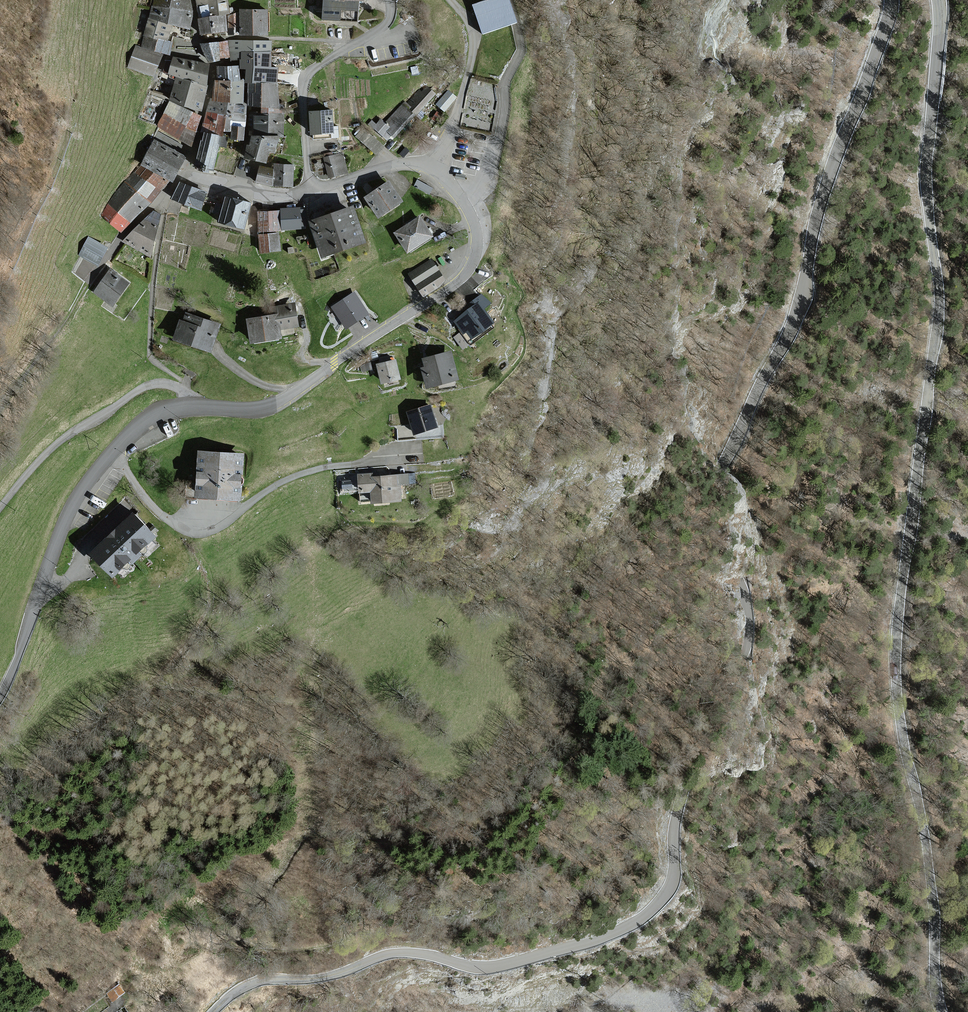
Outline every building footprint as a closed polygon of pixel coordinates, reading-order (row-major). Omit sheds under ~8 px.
[(152,5),(193,11),(190,0),(154,0),(152,5)] [(199,19),(226,15),(230,15),(228,0),(197,0),(199,19)] [(326,20),(359,21),(359,0),(327,0),(326,20)] [(476,5),(485,32),(516,22),(508,0),(490,0),(476,5)] [(192,28),(193,14),(193,11),(152,5),(149,18),(172,23),(192,28)] [(239,9),(239,12),(239,34),(268,34),(268,9),(239,9)] [(229,34),(239,34),(239,12),(229,16),(229,34)] [(228,30),(226,15),(199,19),(198,19),(200,34),(228,30)] [(171,28),(172,23),(149,18),(145,35),(168,41),(171,28)] [(170,51),(173,42),(171,42),(168,41),(145,35),(142,47),(170,54),(170,51)] [(271,52),(271,41),(230,42),(230,57),(230,60),(241,60),(241,68),(247,68),(254,68),(254,52),(271,52)] [(212,61),(220,61),(220,57),(220,42),(201,44),(212,61)] [(220,42),(220,57),(230,57),(230,42),(220,42)] [(162,54),(136,46),(129,67),(154,76),(162,54)] [(254,52),(254,68),(247,68),(247,82),(249,82),(279,82),(278,65),(271,65),(271,52),(254,52)] [(174,56),(169,74),(177,77),(208,86),(209,68),(209,65),(207,65),(189,60),(174,56)] [(218,66),(217,78),(232,80),(239,80),(240,67),(218,66)] [(201,109),(208,86),(177,77),(170,101),(201,109)] [(230,102),(232,80),(217,78),(215,78),(214,84),(213,98),(213,101),(227,102),(230,102)] [(245,81),(239,80),(232,80),(230,102),(243,103),(245,81)] [(249,108),(257,108),(279,108),(280,108),(280,82),(279,82),(249,82),(249,108)] [(412,107),(410,109),(416,115),(417,114),(435,94),(427,86),(422,92),(420,90),(407,103),(412,107)] [(456,97),(448,90),(436,105),(444,111),(456,97)] [(209,98),(208,112),(226,114),(227,102),(213,101),(213,98),(209,98)] [(157,127),(192,145),(201,117),(170,101),(157,127)] [(410,109),(412,107),(407,103),(405,101),(403,103),(385,122),(381,119),(376,124),(372,121),(369,124),(386,140),(389,137),(391,135),(394,138),(414,117),(416,115),(410,109)] [(227,102),(226,114),(224,131),(232,131),(233,126),(245,127),(247,104),(243,103),(230,102),(227,102)] [(279,114),(279,111),(279,108),(257,108),(257,112),(250,112),(250,115),(250,130),(255,130),(255,136),(280,136),(285,136),(285,125),(284,114),(279,114)] [(334,132),(333,111),(310,112),(312,133),(334,132)] [(208,112),(206,112),(202,128),(224,133),(224,132),(224,131),(226,114),(208,112)] [(245,127),(233,126),(232,131),(232,138),(244,139),(245,127)] [(216,170),(221,146),(227,147),(229,136),(205,131),(198,160),(204,162),(203,167),(216,170)] [(276,153),(280,136),(255,136),(253,136),(250,145),(248,144),(245,157),(267,163),(270,151),(276,153)] [(186,156),(154,140),(141,165),(170,180),(173,182),(186,156)] [(342,153),(324,158),(329,178),(347,173),(342,153)] [(293,165),(275,164),(275,185),(292,186),(293,165)] [(170,180),(141,165),(126,182),(150,201),(170,180)] [(273,169),(260,166),(257,181),(270,184),(273,169)] [(173,198),(201,210),(208,192),(179,181),(173,198)] [(402,201),(389,181),(366,197),(379,216),(402,201)] [(126,182),(108,204),(131,222),(150,201),(126,182)] [(226,196),(219,221),(245,228),(252,203),(226,196)] [(122,232),(131,222),(108,204),(100,215),(122,232)] [(297,206),(280,208),(282,228),(299,227),(297,206)] [(352,206),(311,221),(324,257),(365,243),(352,206)] [(154,211),(132,231),(124,241),(151,256),(160,214),(154,211)] [(278,211),(259,212),(260,231),(279,230),(278,211)] [(421,216),(396,231),(408,251),(433,236),(421,216)] [(277,233),(259,234),(261,252),(279,250),(277,233)] [(107,247),(89,237),(80,254),(98,264),(107,247)] [(431,260),(409,273),(423,296),(445,282),(431,260)] [(130,282),(111,269),(95,292),(113,305),(130,282)] [(369,314),(355,292),(332,307),(347,329),(369,314)] [(494,324),(478,302),(453,320),(462,332),(456,337),(464,346),(494,324)] [(298,326),(295,303),(271,306),(272,316),(248,319),(251,342),(282,338),(281,328),(298,326)] [(173,339),(211,352),(221,324),(186,312),(183,320),(180,319),(173,339)] [(451,351),(424,357),(426,366),(423,367),(428,387),(440,385),(441,388),(455,385),(454,380),(458,379),(451,351)] [(396,359),(378,363),(382,383),(385,382),(386,386),(399,384),(398,379),(400,379),(396,359)] [(430,404),(408,412),(416,434),(438,426),(430,404)] [(198,450),(196,499),(243,501),(245,452),(198,450)] [(359,479),(345,479),(345,492),(362,492),(370,491),(370,502),(400,500),(400,484),(413,484),(413,474),(374,475),(374,473),(359,473),(359,479)] [(92,553),(113,575),(155,536),(134,513),(92,553)]
